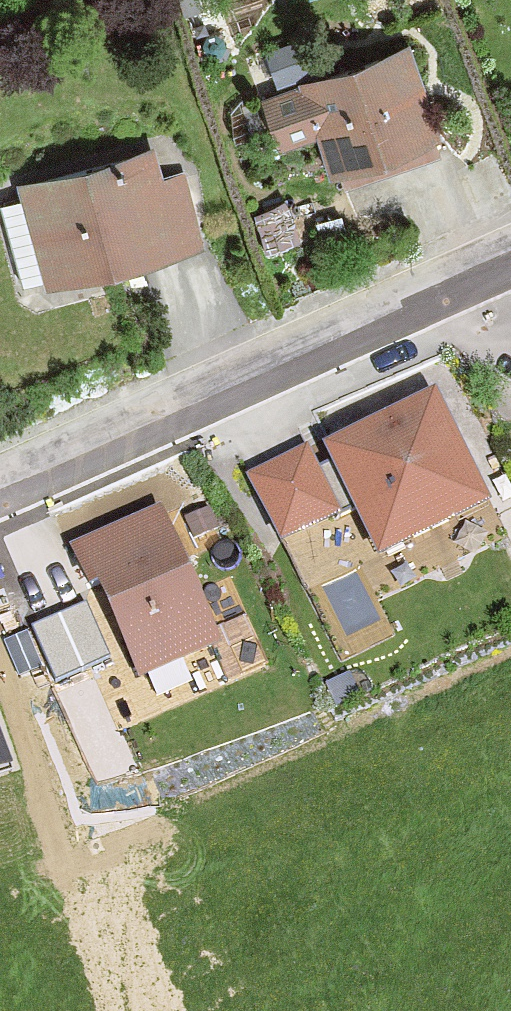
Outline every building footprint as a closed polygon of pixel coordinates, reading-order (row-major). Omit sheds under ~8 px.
[(432,130),(404,50),(268,98),(284,143),(324,129),(338,163),(432,130)] [(345,183),(439,151),(432,130),(338,163),(345,183)] [(138,240),(193,225),(181,180),(158,186),(149,154),(29,186),(31,196),(42,237),(54,233),(65,274),(141,253),(138,240)] [(65,274),(54,233),(42,237),(31,196),(2,204),(24,285),(65,274)] [(141,253),(196,239),(193,225),(138,240),(141,253)] [(477,496),(432,407),(334,455),(337,461),(346,480),(326,490),(317,472),(307,452),(251,479),(282,542),(335,516),(337,521),(361,509),(378,544),(405,531),(409,540),(454,518),(450,509),(477,496)] [(337,461),(317,472),(326,490),(346,480),(337,461)] [(450,509),(454,518),(481,505),(477,496),(450,509)] [(160,516),(78,552),(93,587),(102,583),(142,674),(215,642),(160,516)] [(405,531),(378,544),(382,554),(409,540),(405,531)] [(15,775),(0,732),(0,780),(15,775)]
